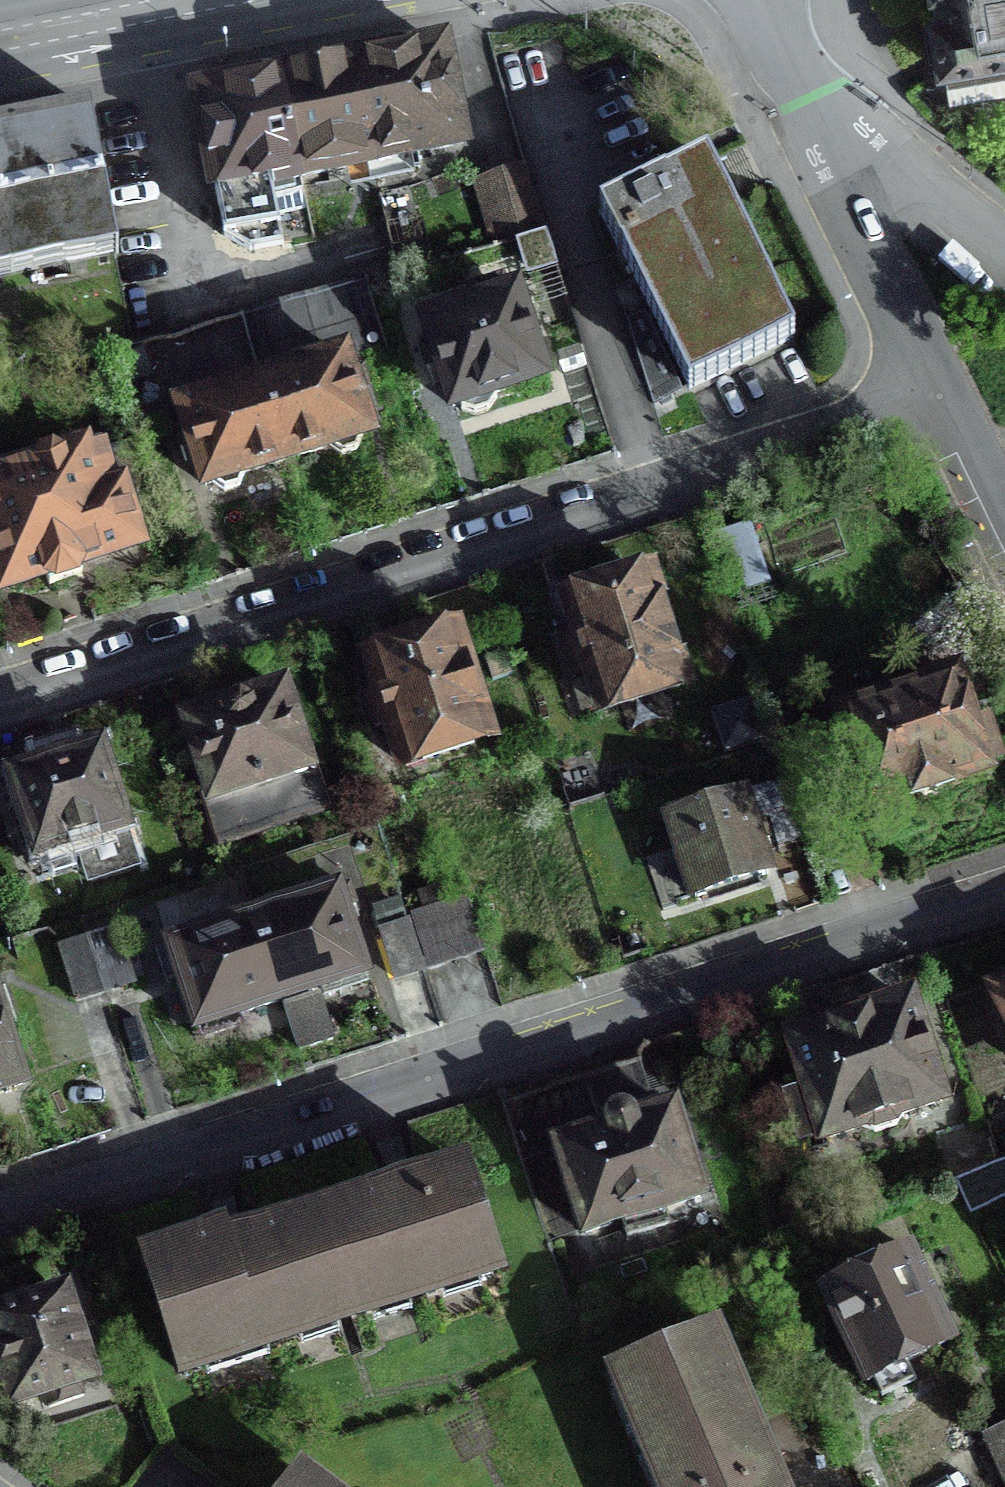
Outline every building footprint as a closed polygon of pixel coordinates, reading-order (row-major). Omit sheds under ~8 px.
[(935,18),(930,19),(935,51),(939,71),(1004,60),(1004,0),(931,0),(935,18)] [(449,92),(440,50),(196,99),(205,149),(223,236),(257,251),(271,249),(259,187),(460,146),(449,92)] [(115,257),(87,114),(36,124),(0,131),(0,280),(115,257)] [(687,390),(789,339),(718,196),(703,166),(664,185),(662,182),(597,214),(617,256),(620,254),(687,390)] [(497,246),(541,232),(522,170),(477,185),(497,246)] [(419,354),(424,371),(430,369),(436,367),(450,410),(457,407),(459,414),(472,418),(485,414),(493,403),(491,396),(539,381),(512,298),(504,301),(498,284),(466,294),(472,312),(423,328),(430,350),(419,354)] [(359,439),(365,437),(353,397),(359,395),(365,393),(359,375),(347,378),(341,359),(292,375),(288,363),(256,374),(223,384),(226,395),(178,411),(184,431),(172,435),(177,451),(183,449),(189,448),(202,489),(209,487),(210,488),(222,496),(236,491),(241,478),(241,477),(284,463),(327,449),(328,450),(339,458),(354,454),(359,440),(359,439)] [(0,483),(0,578),(2,585),(68,565),(134,545),(106,451),(0,483)] [(611,595),(565,609),(575,641),(568,643),(561,645),(572,677),(586,672),(599,713),(681,686),(648,583),(642,585),(632,582),(618,587),(611,595)] [(454,643),(368,670),(376,695),(369,697),(362,700),(372,730),(386,726),(399,766),(485,738),(454,643)] [(969,731),(953,681),(898,699),(839,719),(843,728),(794,744),(806,780),(854,765),(869,809),(915,794),(918,803),(940,796),(936,786),(999,766),(985,726),(969,731)] [(245,706),(244,703),(235,706),(218,711),(219,715),(184,726),(208,799),(203,801),(218,847),(323,812),(308,766),(304,768),(280,695),(245,706)] [(71,745),(36,757),(38,764),(40,771),(13,780),(39,856),(47,853),(50,861),(80,851),(90,881),(137,866),(99,752),(76,759),(71,745)] [(693,901),(765,878),(754,845),(761,843),(766,841),(761,826),(749,829),(739,797),(667,820),(693,901)] [(334,894),(250,921),(167,949),(181,991),(199,1044),(241,1030),(237,1017),(278,1004),(362,977),(347,932),(334,894)] [(405,922),(406,924),(377,933),(392,981),(407,976),(421,972),(455,961),(480,953),(464,903),(405,922)] [(118,989),(132,984),(114,931),(85,940),(56,949),(73,1003),(89,998),(118,989)] [(993,995),(1004,1019),(1004,989),(993,995)] [(907,1005),(858,1020),(854,1006),(844,1009),(831,1013),(836,1028),(789,1043),(821,1142),(859,1130),(872,1136),(893,1129),(901,1116),(939,1104),(907,1005)] [(0,1028),(0,1093),(19,1087),(0,1028)] [(698,1199),(670,1113),(633,1125),(628,1110),(613,1114),(599,1119),(604,1134),(555,1150),(583,1236),(619,1224),(625,1241),(666,1227),(661,1211),(698,1199)] [(1004,1199),(1004,1164),(952,1185),(968,1217),(1004,1199)] [(411,1189),(304,1224),(238,1245),(223,1250),(220,1238),(142,1264),(179,1376),(336,1325),(496,1273),(464,1172),(411,1189)] [(946,1345),(904,1259),(824,1297),(865,1383),(870,1381),(879,1400),(898,1391),(912,1384),(903,1365),(946,1345)] [(10,1407),(41,1397),(44,1405),(46,1411),(80,1399),(76,1386),(89,1382),(83,1364),(85,1363),(75,1332),(73,1333),(62,1298),(0,1318),(0,1374),(10,1407)] [(611,1375),(658,1486),(773,1486),(758,1452),(768,1448),(763,1438),(759,1428),(750,1432),(709,1334),(611,1375)] [(983,1439),(1004,1486),(1004,1429),(983,1439)] [(296,1476),(288,1486),(310,1486),(296,1476)]
